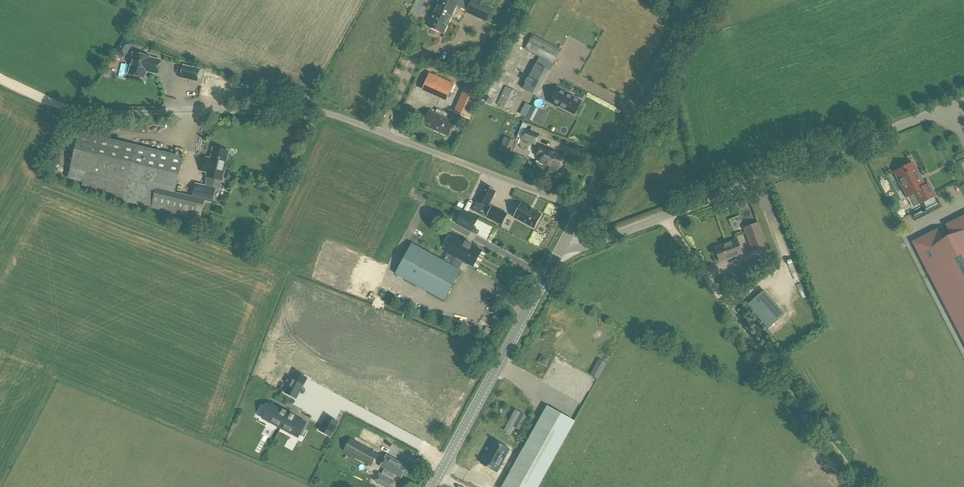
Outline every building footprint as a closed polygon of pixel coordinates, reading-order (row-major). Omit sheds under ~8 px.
[(457,0),(437,0),(439,1),(428,26),(443,33),(456,6),(467,11),(472,1),(470,0),(458,0),(457,0)] [(467,11),(466,12),(467,12),(468,10),(480,16),(479,18),(486,21),(492,8),(474,0),(472,0),(472,1),(467,11)] [(533,35),(526,50),(555,65),(562,50),(533,35)] [(117,52),(124,56),(125,56),(128,52),(120,47),(117,52)] [(134,53),(129,74),(134,75),(133,77),(140,78),(141,76),(145,77),(147,71),(150,71),(150,72),(157,74),(160,60),(150,58),(150,57),(134,53)] [(536,63),(523,89),(538,97),(551,71),(536,63)] [(184,66),(181,78),(197,81),(200,70),(184,66)] [(454,84),(430,74),(424,91),(447,101),(454,84)] [(271,78),(267,88),(282,94),(285,83),(271,78)] [(506,86),(497,104),(507,110),(516,91),(506,86)] [(559,87),(550,103),(558,107),(558,106),(574,115),(582,101),(569,94),(570,93),(559,87)] [(477,94),(464,88),(458,100),(472,106),(477,94)] [(527,103),(521,114),(536,123),(541,111),(527,103)] [(430,112),(424,125),(448,136),(454,123),(449,121),(451,116),(436,110),(435,114),(430,112)] [(455,113),(452,119),(465,124),(467,118),(455,113)] [(526,130),(523,139),(536,144),(539,135),(526,130)] [(79,132),(68,179),(83,182),(82,186),(109,192),(108,195),(124,199),(123,201),(201,220),(205,201),(212,202),(215,189),(213,188),(215,178),(222,180),(227,160),(229,161),(231,160),(232,156),(231,154),(229,154),(229,152),(214,148),(210,164),(205,162),(203,171),(208,172),(207,176),(209,177),(206,187),(197,184),(194,197),(175,193),(184,157),(79,132)] [(505,138),(500,150),(508,153),(513,141),(505,138)] [(541,146),(538,154),(544,156),(541,163),(559,170),(565,156),(547,149),(541,146)] [(521,166),(523,161),(513,157),(511,162),(521,166)] [(919,180),(921,179),(913,163),(905,167),(904,165),(897,169),(898,171),(895,172),(913,207),(935,196),(929,185),(923,188),(919,180)] [(485,185),(473,211),(484,216),(496,191),(485,185)] [(462,202),(460,207),(471,211),(473,206),(462,202)] [(521,203),(513,217),(535,229),(542,215),(535,211),(535,210),(528,206),(528,207),(521,203)] [(451,204),(447,212),(453,215),(457,207),(451,204)] [(491,206),(486,217),(502,225),(508,214),(491,206)] [(471,231),(477,218),(464,211),(457,223),(471,231)] [(759,222),(743,228),(752,251),(768,245),(759,222)] [(916,243),(963,336),(963,231),(932,248),(926,238),(916,243)] [(472,265),(480,251),(472,247),(473,245),(472,246),(466,243),(467,242),(466,242),(465,243),(457,238),(449,253),(457,257),(453,266),(459,269),(464,261),(472,265)] [(737,239),(715,248),(720,263),(743,255),(737,239)] [(414,245),(398,276),(445,301),(461,270),(414,245)] [(753,273),(747,264),(740,270),(746,278),(753,273)] [(462,343),(460,350),(471,355),(474,348),(462,343)] [(598,361),(590,375),(598,379),(606,365),(598,361)] [(295,373),(285,394),(296,400),(307,379),(295,373)] [(281,428),(288,414),(269,404),(262,418),(281,428)] [(307,424),(288,414),(281,428),(299,438),(307,424)] [(503,486),(538,486),(570,429),(542,414),(503,486)] [(329,438),(336,425),(324,419),(317,432),(329,438)] [(404,448),(413,452),(420,437),(411,433),(404,448)] [(341,434),(333,449),(342,453),(339,460),(367,475),(378,453),(341,434)] [(393,435),(390,440),(402,446),(405,442),(393,435)] [(497,471),(509,449),(509,450),(510,449),(497,442),(493,449),(490,448),(482,463),(481,462),(481,463),(483,464),(482,464),(495,471),(497,472),(498,471),(497,471)] [(416,454),(431,461),(436,451),(421,444),(416,454)] [(386,455),(380,467),(402,478),(408,466),(386,455)] [(379,473),(375,481),(386,486),(391,486),(395,481),(393,480),(382,474),(379,473)]
